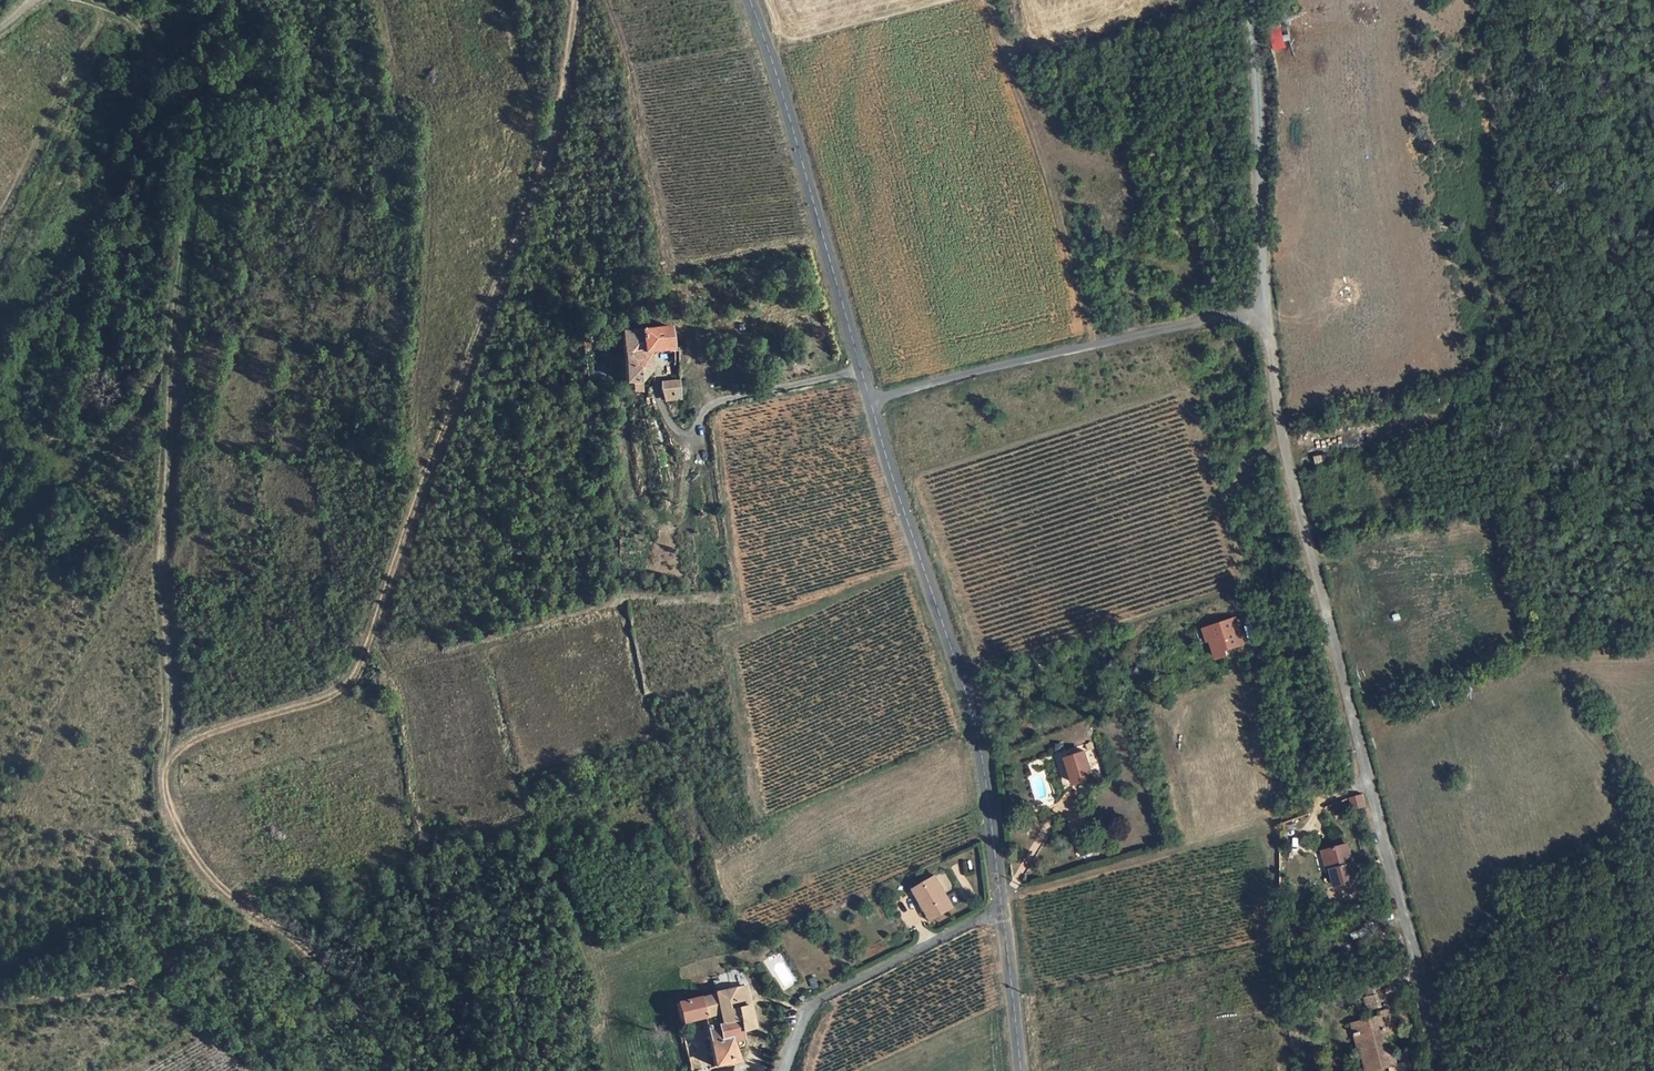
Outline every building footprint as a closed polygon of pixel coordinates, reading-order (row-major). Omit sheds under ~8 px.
[(1286,48),(1281,22),(1269,25),(1274,50),(1286,48)] [(262,107),(249,106),(248,117),(261,119),(262,107)] [(1613,120),(1604,126),(1613,141),(1622,136),(1613,120)] [(672,331),(619,332),(620,381),(627,381),(630,381),(630,388),(634,388),(637,388),(636,369),(648,369),(648,352),(673,351),(672,331)] [(665,383),(665,396),(678,396),(678,383),(665,383)] [(1237,643),(1229,618),(1197,628),(1201,640),(1204,639),(1210,657),(1221,654),(1219,649),(1237,643)] [(1252,659),(1259,657),(1257,650),(1250,652),(1252,659)] [(1096,747),(1073,754),(1083,782),(1105,774),(1096,747)] [(1347,803),(1350,813),(1361,811),(1359,800),(1347,803)] [(1096,836),(1086,839),(1090,850),(1099,846),(1096,836)] [(1344,849),(1322,854),(1330,890),(1352,885),(1344,849)] [(931,866),(909,879),(921,900),(925,897),(931,908),(950,898),(931,866)] [(925,897),(921,900),(919,901),(925,912),(931,908),(925,897)] [(741,1010),(744,1030),(752,1028),(746,988),(715,994),(718,1014),(741,1010)] [(1363,994),(1365,1007),(1378,1006),(1377,993),(1363,994)] [(736,1021),(739,1031),(744,1030),(741,1010),(718,1014),(715,994),(697,997),(702,1015),(704,1027),(736,1021)] [(672,1001),(677,1020),(702,1015),(697,997),(672,1001)] [(1387,1035),(1379,1008),(1369,1010),(1370,1014),(1343,1022),(1345,1032),(1349,1031),(1349,1033),(1354,1032),(1357,1043),(1358,1048),(1353,1049),(1359,1070),(1384,1063),(1381,1050),(1376,1051),(1373,1039),(1381,1037),(1387,1035)] [(710,1065),(735,1060),(728,1038),(740,1035),(739,1031),(736,1021),(704,1027),(710,1065)] [(1346,1034),(1349,1046),(1357,1043),(1354,1032),(1349,1033),(1346,1034)] [(1384,1063),(1388,1062),(1381,1037),(1373,1039),(1376,1051),(1381,1050),(1384,1063)]
